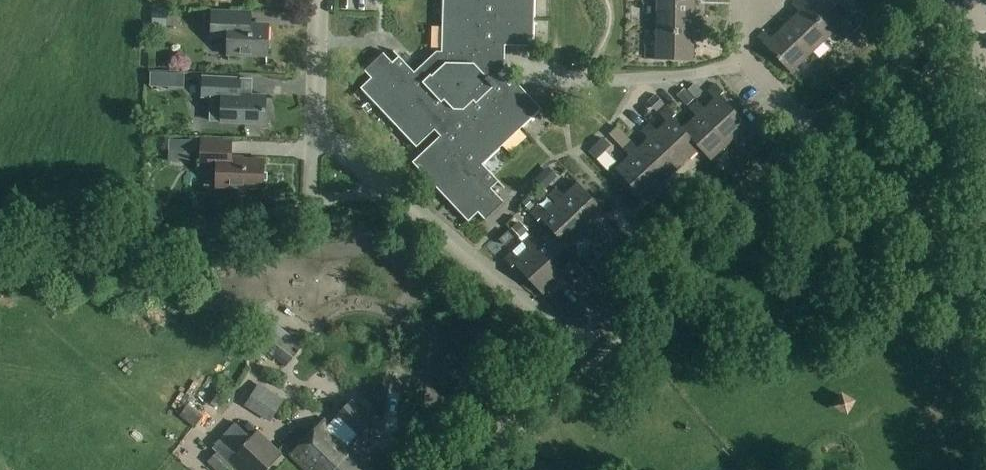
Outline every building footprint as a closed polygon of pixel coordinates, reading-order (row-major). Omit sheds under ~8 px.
[(441,52),(438,52),(416,73),(394,50),(387,56),(381,50),(362,68),(371,77),(360,87),(416,147),(435,129),(440,135),(412,161),(468,221),(478,212),(487,221),(506,204),(497,194),(505,187),(483,164),(542,109),(515,80),(510,85),(495,69),(495,45),(533,46),(535,0),(443,0),(441,52)] [(832,32),(801,0),(796,0),(792,4),(798,11),(784,24),(811,52),(832,32)] [(832,32),(852,13),(840,0),(801,0),(832,32)] [(655,30),(702,31),(702,22),(693,22),(694,2),(656,1),(655,30)] [(267,54),(268,25),(242,24),(243,10),(212,9),(211,38),(228,38),(228,52),(267,54)] [(154,24),(169,24),(169,11),(154,11),(154,24)] [(790,71),(811,52),(784,24),(770,37),(764,31),(758,37),(790,71)] [(702,39),(702,31),(655,30),(655,58),(692,59),(693,39),(702,39)] [(169,73),(168,86),(185,86),(185,73),(169,73)] [(203,76),(202,96),(210,97),(209,121),(221,122),(260,123),(265,123),(266,95),(260,95),(252,94),(240,94),(241,77),(203,76)] [(694,83),(687,89),(695,98),(702,92),(694,83)] [(701,110),(729,141),(748,124),(720,94),(723,91),(715,83),(708,90),(715,97),(703,108),(701,110)] [(693,99),(683,88),(677,94),(687,105),(693,99)] [(664,104),(655,94),(648,101),(657,111),(664,104)] [(701,110),(703,108),(696,101),(688,108),(695,115),(682,127),(710,158),(729,141),(701,110)] [(653,134),(681,164),(700,147),(682,127),(672,117),(675,114),(668,106),(660,113),(667,120),(656,130),(653,134)] [(653,134),(656,130),(650,123),(641,130),(648,138),(638,148),(634,151),(663,181),(681,164),(653,134)] [(604,137),(590,150),(597,158),(611,145),(604,137)] [(170,140),(170,150),(191,150),(198,150),(198,140),(170,140)] [(263,187),(264,159),(231,158),(231,140),(202,140),(201,164),(217,164),(216,186),(263,187)] [(630,155),(616,168),(644,198),(663,181),(634,151),(638,148),(631,140),(623,147),(630,155)] [(170,150),(170,161),(191,161),(191,150),(170,150)] [(550,168),(536,180),(544,189),(557,176),(550,168)] [(558,198),(587,229),(605,212),(577,181),(562,194),(555,187),(547,194),(554,202),(558,198)] [(533,205),(526,198),(521,203),(527,210),(533,205)] [(569,246),(587,229),(558,198),(554,202),(543,212),(536,205),(528,212),(536,220),(538,217),(549,229),(567,248),(569,246)] [(512,228),(520,237),(528,230),(519,221),(512,228)] [(580,257),(569,246),(567,248),(549,229),(536,241),(529,233),(521,240),(528,248),(532,244),(561,275),(580,257)] [(510,235),(501,242),(505,247),(514,240),(510,235)] [(542,293),(561,275),(532,244),(528,248),(518,257),(510,250),(503,257),(510,265),(514,262),(542,293)] [(288,366),(299,350),(286,341),(291,333),(269,318),(253,341),(288,366)] [(261,387),(253,400),(276,414),(284,400),(261,387)] [(214,409),(225,396),(215,388),(204,401),(214,409)] [(348,469),(366,469),(359,463),(364,458),(348,443),(357,434),(360,438),(375,422),(350,398),(335,413),(336,415),(328,423),(323,418),(309,433),(310,433),(348,469)] [(188,404),(180,415),(195,426),(203,415),(188,404)] [(236,423),(212,449),(217,453),(229,464),(248,443),(253,438),(236,423)] [(248,443),(229,464),(235,469),(265,469),(282,453),(259,432),(253,438),(248,443)] [(310,433),(309,433),(290,452),(308,469),(311,469),(314,467),(318,469),(348,469),(310,433)] [(207,462),(216,469),(229,469),(214,455),(207,462)]
